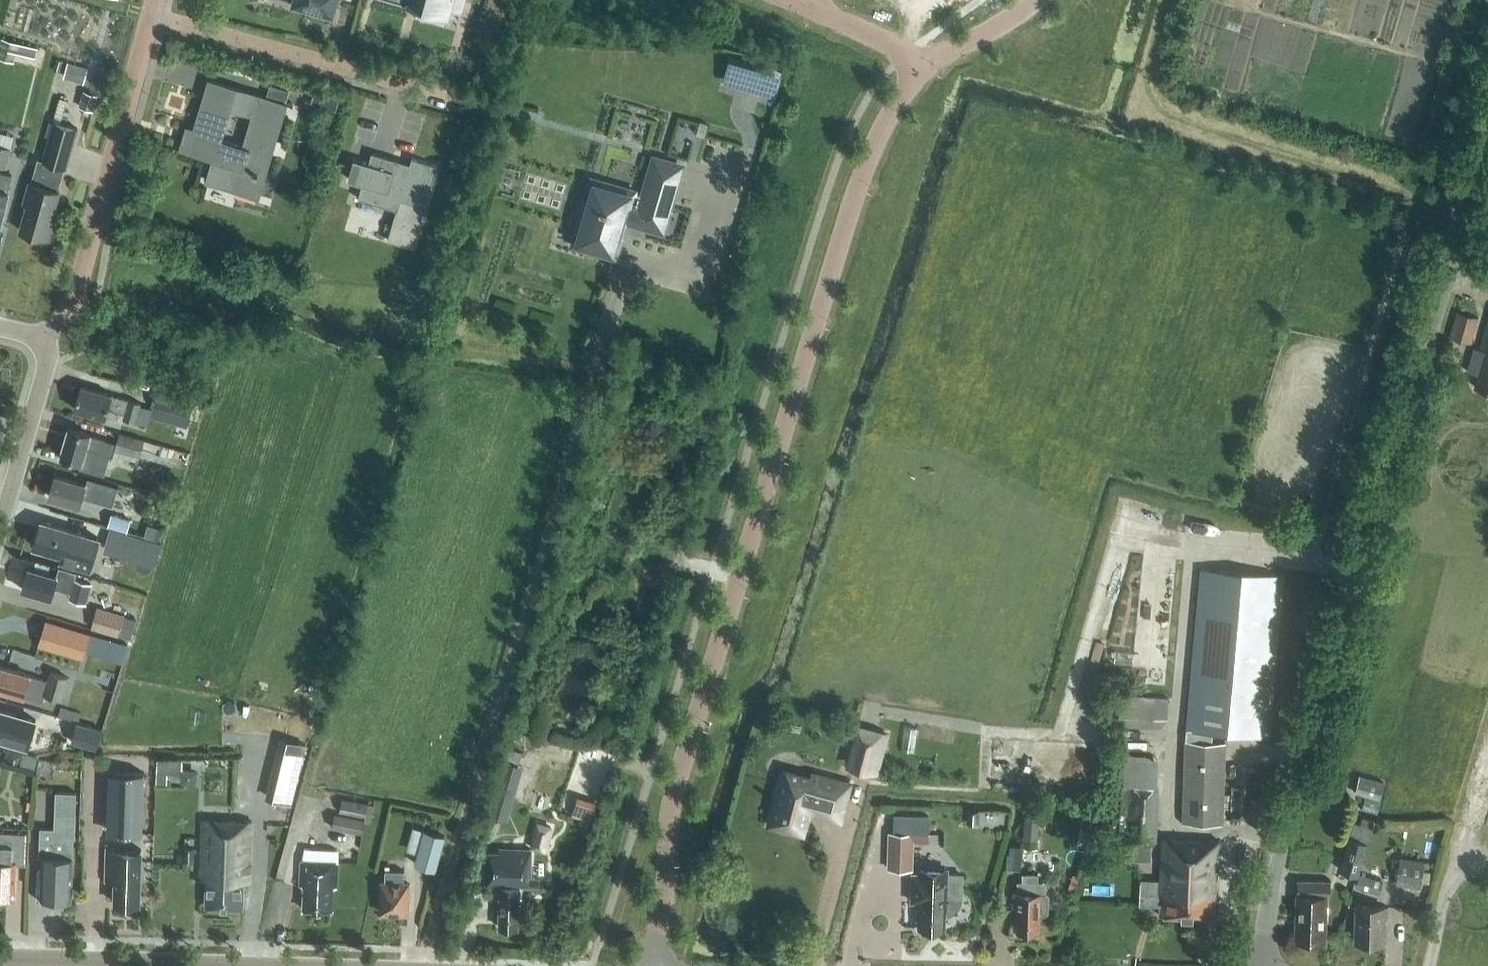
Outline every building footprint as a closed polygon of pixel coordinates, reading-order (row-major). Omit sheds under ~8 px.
[(293,6),(332,17),(336,0),(295,0),(293,6)] [(407,3),(408,4),(408,3),(417,5),(417,6),(418,7),(420,2),(448,10),(449,7),(461,10),(464,0),(408,0),(407,3)] [(20,41),(2,36),(0,42),(0,56),(15,60),(20,41)] [(740,53),(731,79),(785,97),(794,71),(740,53)] [(64,77),(84,83),(89,67),(68,61),(64,77)] [(286,104),(286,103),(267,97),(210,80),(196,128),(191,142),(212,148),(209,156),(214,157),(208,176),(212,177),(211,181),(226,185),(229,176),(240,180),(238,189),(259,195),(286,104)] [(99,94),(84,90),(79,106),(94,110),(99,94)] [(51,120),(40,159),(65,166),(67,167),(78,128),(51,120)] [(6,168),(12,147),(0,144),(0,166),(6,168)] [(348,179),(363,184),(358,198),(397,209),(388,239),(413,247),(438,165),(412,157),(410,163),(372,152),(369,162),(354,158),(348,179)] [(27,204),(20,229),(50,238),(56,216),(52,215),(60,190),(58,190),(62,175),(65,166),(40,159),(38,159),(36,167),(31,182),(29,182),(23,203),(27,204)] [(662,229),(681,166),(655,159),(644,196),(633,193),(633,192),(626,190),(627,188),(613,184),(613,186),(600,183),(596,198),(590,196),(586,197),(582,199),(580,202),(580,206),(582,210),(585,213),(591,214),(582,245),(614,254),(610,268),(611,268),(626,216),(638,219),(637,222),(662,229)] [(12,175),(0,172),(0,224),(1,225),(9,192),(8,191),(12,175)] [(1471,343),(1478,317),(1457,311),(1450,337),(1471,343)] [(1479,354),(1473,352),(1468,371),(1479,374),(1475,387),(1487,390),(1487,323),(1479,354)] [(129,399),(112,394),(82,385),(75,408),(105,417),(108,408),(125,413),(123,418),(135,421),(141,402),(129,399)] [(156,389),(151,405),(190,416),(195,400),(156,389)] [(69,427),(61,456),(82,462),(81,466),(105,473),(110,455),(113,456),(115,450),(140,457),(145,439),(119,431),(116,442),(105,439),(106,438),(90,434),(69,427)] [(101,489),(86,484),(55,475),(49,496),(80,505),(82,495),(112,504),(118,485),(104,481),(101,489)] [(127,532),(131,519),(111,513),(107,526),(127,532)] [(90,570),(100,539),(73,531),(73,530),(42,521),(35,546),(61,554),(59,561),(90,570)] [(130,554),(136,535),(111,528),(106,548),(130,554)] [(75,579),(77,572),(59,567),(57,576),(28,567),(22,589),(51,597),(54,588),(70,593),(69,597),(86,602),(92,583),(75,579)] [(1269,736),(1282,586),(1283,576),(1201,568),(1186,728),(1187,728),(1187,740),(1186,740),(1182,822),(1223,824),(1226,742),(1211,741),(1212,731),(1269,736)] [(118,636),(124,615),(97,606),(90,627),(118,636)] [(136,618),(124,615),(118,636),(130,639),(136,618)] [(83,658),(91,632),(46,618),(38,644),(83,658)] [(30,675),(30,674),(0,665),(0,688),(24,696),(24,695),(43,701),(45,693),(62,698),(68,677),(51,672),(48,680),(30,675)] [(1167,719),(1168,697),(1108,694),(1107,724),(1163,727),(1163,719),(1167,719)] [(28,747),(36,720),(18,714),(0,709),(0,739),(28,747)] [(98,747),(103,728),(77,721),(72,741),(98,747)] [(879,775),(890,732),(885,731),(886,730),(857,723),(846,766),(879,775)] [(299,798),(315,740),(288,733),(272,791),(299,798)] [(24,753),(12,750),(7,766),(20,769),(24,753)] [(1157,786),(1158,757),(1148,756),(1148,754),(1125,752),(1123,784),(1134,785),(1134,787),(1122,786),(1119,825),(1112,824),(1111,839),(1157,842),(1160,796),(1159,796),(1159,787),(1154,787),(1154,786),(1157,786)] [(167,782),(168,758),(157,757),(156,782),(167,782)] [(507,820),(523,764),(503,759),(487,814),(507,820)] [(786,769),(771,823),(803,831),(809,810),(841,819),(851,781),(812,770),(811,775),(786,769)] [(143,834),(145,773),(109,772),(107,833),(143,834)] [(1379,799),(1384,781),(1360,775),(1356,792),(1379,799)] [(76,838),(77,813),(77,792),(57,791),(55,828),(41,827),(40,851),(43,852),(43,865),(39,867),(37,899),(72,900),(74,838),(76,838)] [(598,820),(606,802),(586,794),(578,812),(598,820)] [(370,822),(374,804),(368,803),(369,802),(341,797),(339,813),(334,813),(332,828),(362,833),(364,821),(370,822)] [(893,831),(890,831),(889,867),(913,868),(914,841),(929,842),(930,814),(894,813),(893,831)] [(1038,847),(1040,815),(1025,814),(1023,846),(1038,847)] [(1358,875),(1374,818),(1362,815),(1360,822),(1354,821),(1349,836),(1339,870),(1358,875)] [(250,881),(252,821),(203,819),(201,869),(207,870),(206,906),(243,907),(244,880),(250,881)] [(552,826),(538,822),(531,846),(545,850),(552,826)] [(30,827),(0,826),(0,895),(16,895),(17,862),(28,862),(30,827)] [(436,870),(445,837),(413,827),(407,850),(417,853),(414,864),(436,870)] [(1215,917),(1218,840),(1163,837),(1161,879),(1141,878),(1140,904),(1160,905),(1160,915),(1215,917)] [(140,903),(142,870),(141,870),(142,848),(106,847),(104,881),(115,881),(115,889),(112,889),(112,897),(115,897),(114,902),(140,903)] [(337,886),(339,849),(304,848),(303,859),(301,859),(300,885),(304,885),(303,909),(332,910),(333,886),(337,886)] [(531,886),(532,848),(499,848),(499,852),(487,852),(486,887),(501,887),(500,926),(518,927),(518,904),(521,904),(522,886),(531,886)] [(1421,887),(1425,860),(1400,856),(1396,883),(1421,887)] [(404,882),(405,870),(390,869),(390,865),(386,865),(385,881),(382,881),(381,912),(408,913),(409,882),(404,882)] [(949,875),(949,867),(919,866),(919,871),(911,871),(910,902),(920,902),(919,921),(922,921),(921,927),(943,927),(943,914),(950,913),(956,909),(960,903),(961,897),(963,897),(964,876),(949,875)] [(1385,875),(1361,868),(1356,886),(1380,893),(1385,875)] [(1046,882),(1038,882),(1039,873),(1022,872),(1022,881),(1018,881),(1017,903),(1019,903),(1018,930),(1038,930),(1039,914),(1046,914),(1049,911),(1049,893),(1046,893),(1046,882)] [(1326,908),(1326,881),(1298,880),(1298,894),(1296,894),(1295,927),(1297,927),(1296,939),(1324,940),(1326,908)] [(1384,942),(1385,906),(1356,905),(1355,941),(1384,942)]
